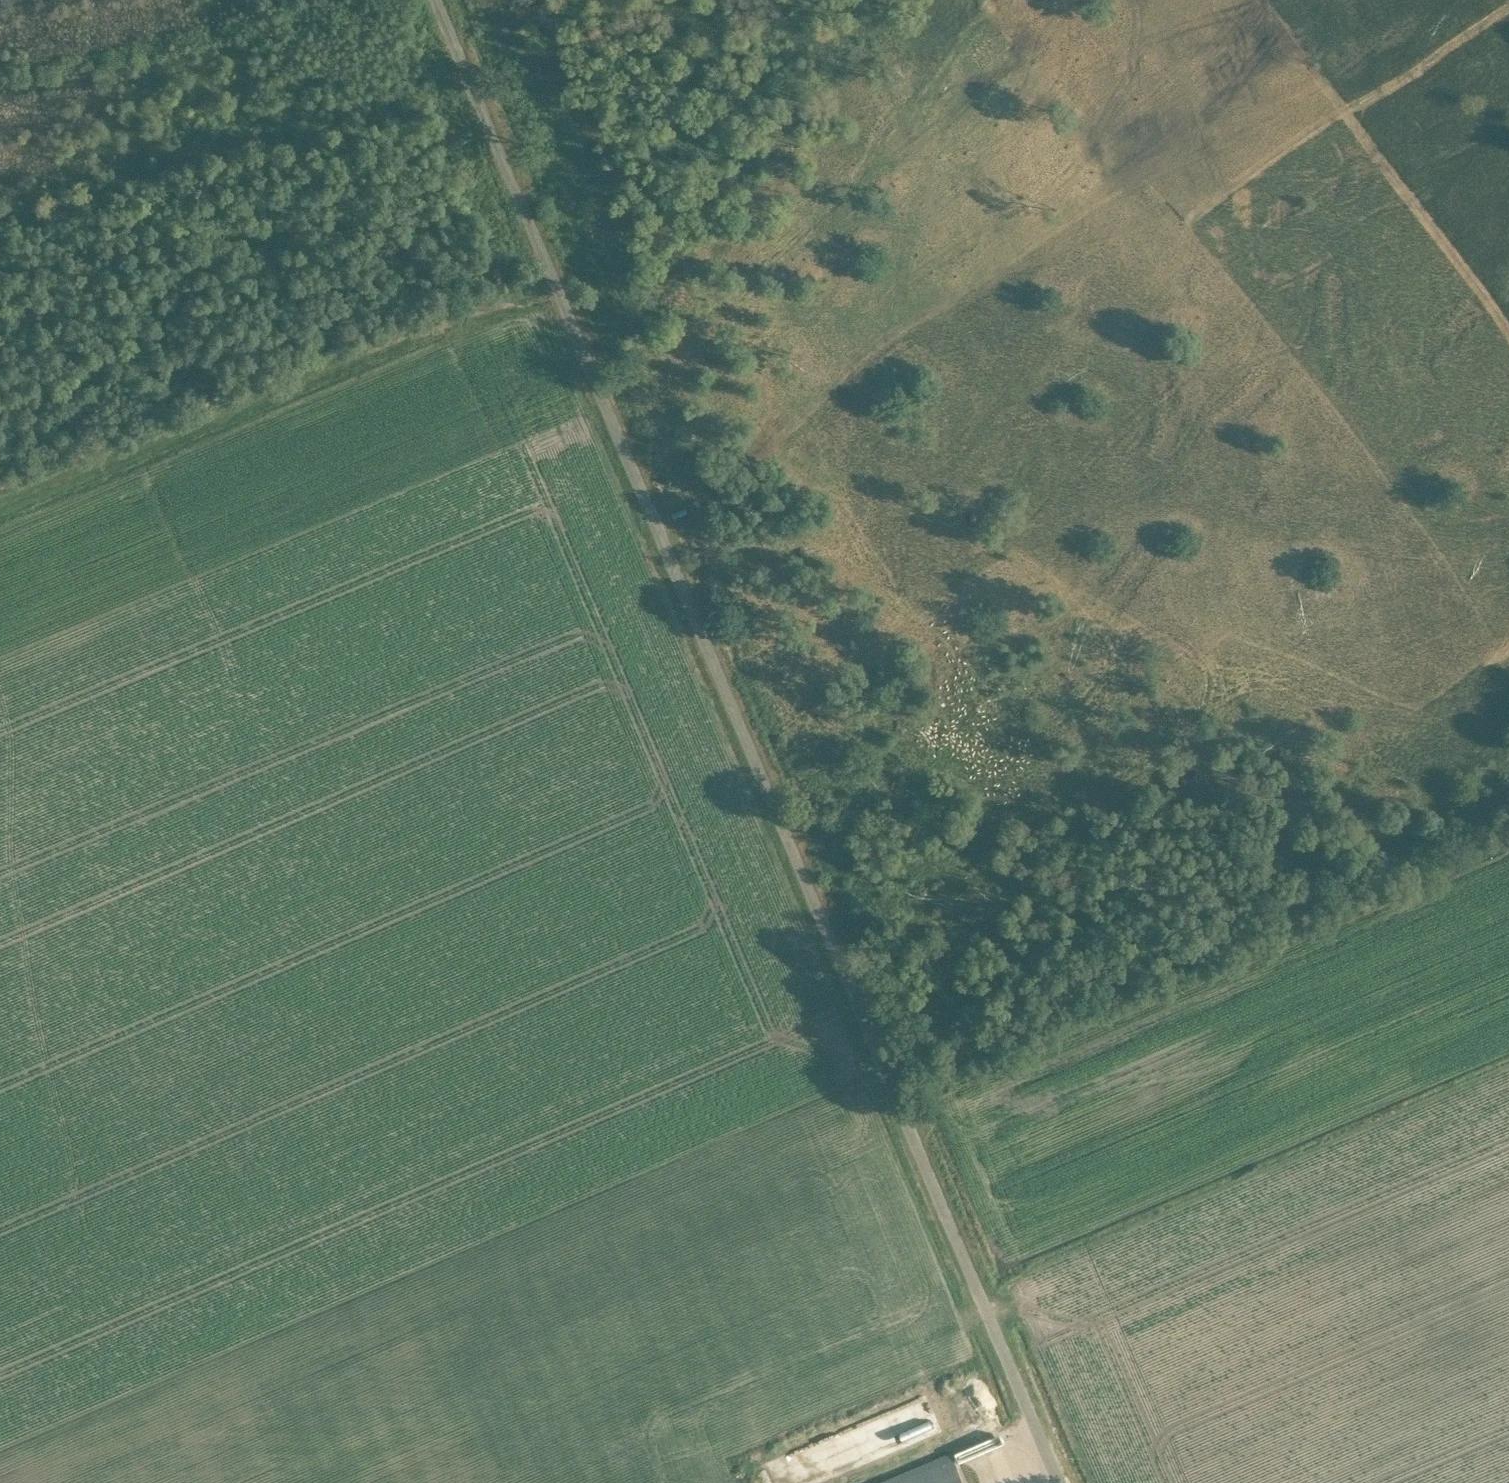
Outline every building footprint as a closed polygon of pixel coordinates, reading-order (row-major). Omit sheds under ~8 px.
[(952,1453),(879,1482),(965,1482),(952,1453)]
